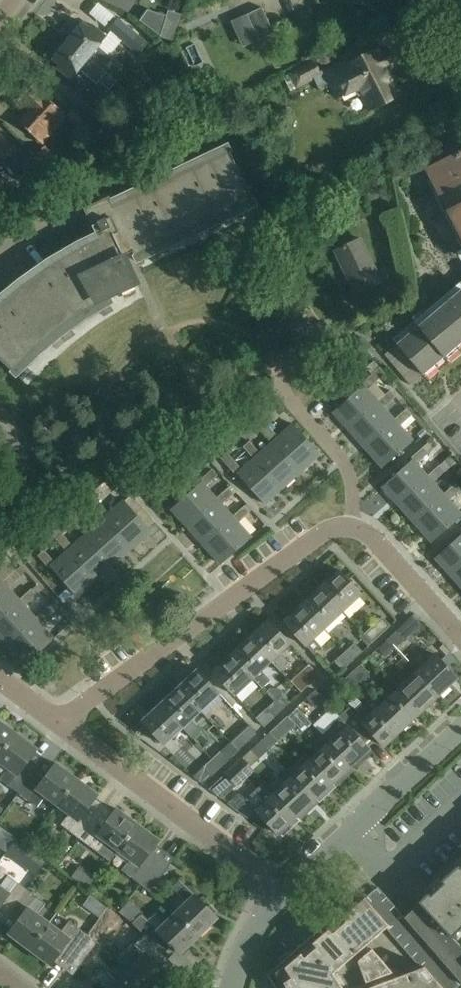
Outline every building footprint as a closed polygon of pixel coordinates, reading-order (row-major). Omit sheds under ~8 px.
[(95,2),(88,13),(105,25),(113,14),(95,2)] [(262,7),(246,14),(258,40),(274,33),(262,7)] [(139,20),(161,36),(160,36),(172,40),(178,22),(166,18),(167,15),(147,9),(139,20)] [(146,44),(119,21),(109,32),(137,55),(146,44)] [(97,47),(105,37),(91,25),(88,28),(82,23),(67,41),(95,64),(104,72),(111,64),(103,57),(105,54),(97,47)] [(104,72),(95,64),(67,41),(51,59),(58,65),(55,68),(70,80),(78,70),(88,78),(90,75),(108,90),(115,82),(104,73),(104,72)] [(320,75),(314,78),(319,87),(328,83),(336,98),(345,93),(346,95),(361,87),(371,108),(399,93),(386,66),(394,62),(386,47),(378,51),(377,47),(356,58),(354,54),(319,72),(320,75)] [(289,70),(297,86),(314,78),(320,75),(319,72),(312,59),(289,70)] [(61,110),(42,91),(34,84),(18,101),(29,112),(18,123),(39,143),(50,131),(52,132),(66,117),(60,111),(61,110)] [(178,102),(167,91),(158,99),(169,111),(178,102)] [(100,112),(90,122),(116,147),(132,130),(121,120),(116,126),(100,112)] [(4,138),(0,134),(0,164),(15,150),(4,138)] [(92,227),(96,236),(77,244),(47,262),(18,282),(0,297),(0,362),(17,378),(18,377),(39,357),(61,338),(85,321),(112,306),(108,299),(137,285),(124,258),(133,254),(138,265),(139,264),(136,256),(164,243),(167,250),(168,249),(165,243),(193,230),(196,236),(197,236),(194,229),(222,216),(225,223),(226,222),(223,215),(251,202),(254,210),(256,209),(225,146),(224,147),(227,154),(113,208),(112,209),(108,199),(84,210),(92,227)] [(64,168),(45,147),(36,156),(54,177),(64,168)] [(424,168),(425,169),(429,167),(433,176),(428,179),(434,191),(430,193),(430,194),(434,192),(445,213),(441,215),(442,216),(446,214),(457,236),(453,238),(453,239),(457,237),(460,244),(460,149),(424,168)] [(44,182),(51,176),(34,157),(27,164),(44,182)] [(5,194),(3,192),(9,188),(0,175),(0,198),(5,194)] [(354,215),(364,209),(359,199),(348,204),(354,215)] [(380,283),(360,239),(335,251),(355,294),(357,294),(363,305),(395,290),(389,278),(380,283)] [(423,374),(425,372),(423,371),(433,362),(435,364),(446,354),(444,353),(454,344),(456,346),(460,341),(460,288),(460,287),(450,297),(445,301),(429,315),(424,319),(408,332),(403,337),(396,343),(397,344),(423,374)] [(392,325),(397,331),(404,326),(398,319),(392,325)] [(379,369),(374,373),(361,385),(362,387),(334,412),(348,429),(377,403),(366,390),(384,374),(379,369)] [(390,392),(377,403),(348,429),(364,446),(393,421),(383,409),(395,398),(390,392)] [(406,409),(393,421),(364,446),(382,468),(412,442),(399,427),(411,416),(406,409)] [(261,429),(272,442),(275,440),(301,470),(320,454),(293,424),(279,437),(267,424),(261,429)] [(423,429),(418,434),(421,437),(426,432),(423,429)] [(242,446),(254,459),(256,457),(283,487),(301,470),(275,440),(272,442),(260,453),(249,440),(242,446)] [(428,453),(433,449),(427,443),(423,447),(428,453)] [(397,504),(427,477),(417,466),(429,455),(422,448),(409,460),(411,461),(382,487),(397,504)] [(226,452),(220,458),(236,476),(238,474),(264,503),(283,487),(256,457),(254,459),(242,470),(226,452)] [(445,472),(451,465),(455,462),(450,456),(439,465),(445,472)] [(439,467),(427,477),(397,504),(413,523),(444,496),(433,484),(445,473),(439,467)] [(200,482),(172,508),(188,527),(218,500),(217,499),(206,486),(218,476),(212,469),(199,481),(200,482)] [(444,496),(413,523),(431,543),(460,516),(460,515),(449,501),(460,491),(456,485),(444,496)] [(218,500),(188,527),(205,545),(234,518),(232,516),(222,504),(234,494),(229,488),(217,499),(218,500)] [(98,501),(90,493),(85,498),(93,507),(98,501)] [(92,507),(103,519),(105,517),(132,547),(151,530),(124,500),(110,513),(99,501),(98,501),(93,507),(92,507)] [(234,518),(205,545),(221,564),(251,537),(238,523),(250,512),(245,505),(232,516),(234,518)] [(74,523),(85,535),(87,533),(114,563),(132,547),(105,517),(103,519),(91,530),(80,518),(74,523)] [(56,539),(67,552),(69,550),(96,579),(114,563),(87,533),(85,535),(73,546),(62,533),(56,539)] [(460,564),(460,535),(435,558),(450,574),(460,564)] [(6,553),(12,547),(6,540),(0,545),(0,546),(6,553)] [(50,566),(77,596),(96,579),(69,550),(67,552),(54,563),(43,550),(37,556),(48,568),(50,566)] [(450,574),(460,587),(460,564),(450,574)] [(0,588),(0,620),(21,602),(19,600),(9,588),(21,577),(16,571),(3,582),(5,584),(0,588)] [(338,571),(320,588),(341,612),(360,595),(338,571)] [(320,588),(302,605),(324,628),(341,612),(320,588)] [(0,620),(0,638),(7,646),(37,620),(36,618),(25,606),(38,595),(32,589),(19,600),(21,602),(0,620)] [(324,628),(302,605),(283,622),(305,646),(306,645),(314,653),(322,645),(314,637),(324,628)] [(37,620),(7,646),(24,665),(54,639),(41,624),(53,613),(48,607),(36,618),(37,620)] [(382,633),(391,625),(383,616),(374,624),(382,633)] [(268,619),(249,637),(272,661),(281,670),(289,663),(280,653),(291,644),(268,619)] [(386,640),(394,649),(404,640),(396,631),(386,640)] [(231,654),(254,678),(263,687),(271,680),(262,670),(272,661),(249,637),(232,653),(231,654)] [(394,649),(386,640),(379,647),(387,656),(394,649)] [(355,642),(345,651),(353,660),(363,651),(355,642)] [(353,660),(345,651),(335,660),(343,669),(353,660)] [(213,671),(235,695),(254,678),(231,654),(213,671)] [(435,654),(416,671),(439,696),(458,678),(435,654)] [(350,674),(358,683),(368,674),(359,665),(350,674)] [(301,677),(309,685),(320,675),(312,666),(301,677)] [(197,669),(178,686),(201,710),(219,693),(197,669)] [(416,671),(398,688),(421,713),(439,696),(416,671)] [(358,683),(350,674),(343,681),(351,690),(358,683)] [(178,686),(160,703),(183,727),(183,726),(193,736),(202,729),(192,718),(201,710),(178,686)] [(398,688),(380,705),(403,729),(421,713),(398,688)] [(307,698),(315,706),(324,698),(316,690),(307,698)] [(283,692),(274,701),(283,710),(292,701),(283,692)] [(349,708),(340,716),(358,736),(367,728),(384,746),(403,729),(380,705),(373,697),(355,714),(349,708)] [(264,710),(273,719),(283,710),(274,701),(264,710)] [(164,744),(183,727),(160,703),(142,720),(164,744)] [(287,716),(278,724),(286,733),(296,725),(287,716)] [(324,737),(351,766),(352,765),(356,769),(364,761),(361,757),(370,749),(358,736),(340,716),(331,724),(334,727),(324,736),(324,737)] [(16,733),(0,721),(0,754),(16,733)] [(286,733),(278,724),(270,732),(278,741),(286,733)] [(248,742),(256,734),(248,725),(240,734),(248,742)] [(0,777),(0,778),(19,792),(39,766),(29,759),(37,749),(16,733),(0,754),(0,762),(7,767),(0,777)] [(320,749),(310,758),(333,783),(334,782),(337,785),(346,777),(343,774),(351,766),(324,737),(324,736),(322,734),(314,742),(320,749)] [(252,750),(242,758),(253,769),(254,769),(251,766),(259,758),(252,750)] [(221,751),(211,760),(219,768),(229,760),(221,751)] [(292,775),(315,799),(316,799),(319,802),(328,794),(325,790),(333,783),(310,758),(306,753),(298,760),(303,765),(293,774),(292,775)] [(253,769),(242,758),(225,775),(235,786),(253,769)] [(219,768),(211,760),(203,767),(212,775),(219,768)] [(45,795),(58,804),(77,779),(56,763),(48,773),(39,766),(19,792),(36,805),(45,795)] [(274,792),(297,816),(297,815),(301,819),(310,811),(306,807),(315,799),(292,775),(293,774),(286,767),(279,774),(286,781),(275,791),(274,792)] [(60,823),(80,838),(100,812),(90,804),(98,794),(77,779),(58,804),(68,813),(60,823)] [(255,809),(278,834),(279,832),(283,836),(291,828),(288,824),(297,816),(274,792),(275,791),(266,780),(257,788),(267,799),(255,809)] [(97,851),(106,840),(118,850),(138,824),(117,808),(109,819),(100,812),(80,838),(97,851)] [(121,869),(140,883),(160,857),(151,850),(158,840),(138,824),(118,850),(129,858),(121,869)] [(5,850),(15,837),(0,827),(0,847),(5,850)] [(19,838),(9,851),(37,872),(46,859),(19,838)] [(65,856),(58,851),(53,852),(48,858),(57,865),(65,856)] [(170,864),(160,857),(140,883),(151,891),(170,864)] [(450,872),(449,873),(435,886),(434,887),(420,899),(418,901),(419,902),(419,903),(405,915),(404,917),(460,982),(460,862),(450,872)] [(6,915),(27,888),(8,874),(0,885),(0,910),(6,915)] [(178,916),(197,936),(216,917),(180,880),(171,888),(187,904),(176,914),(178,916)] [(27,888),(6,915),(16,922),(8,933),(29,948),(49,923),(37,914),(46,903),(27,888)] [(91,895),(84,905),(100,917),(107,907),(91,895)] [(344,915),(342,917),(331,927),(325,924),(321,928),(321,929),(316,933),(316,932),(311,936),(312,937),(307,941),(306,940),(302,944),(303,945),(298,949),(297,948),(293,952),(293,953),(288,957),(288,956),(283,960),(284,961),(279,965),(279,964),(274,968),(275,969),(268,974),(272,980),(271,980),(274,985),(275,985),(277,987),(444,987),(425,966),(397,976),(368,943),(389,925),(365,897),(344,915)] [(157,914),(150,920),(142,913),(133,922),(143,934),(161,953),(169,945),(179,954),(197,936),(178,916),(176,914),(166,924),(157,914)] [(49,923),(29,948),(50,964),(58,953),(68,961),(88,934),(69,920),(61,931),(49,923)] [(88,934),(68,961),(78,969),(98,942),(88,934)] [(143,934),(127,950),(137,960),(126,970),(144,987),(155,987),(167,976),(159,968),(167,959),(161,953),(143,934)] [(126,970),(116,980),(101,965),(93,974),(107,987),(144,987),(126,970)]
